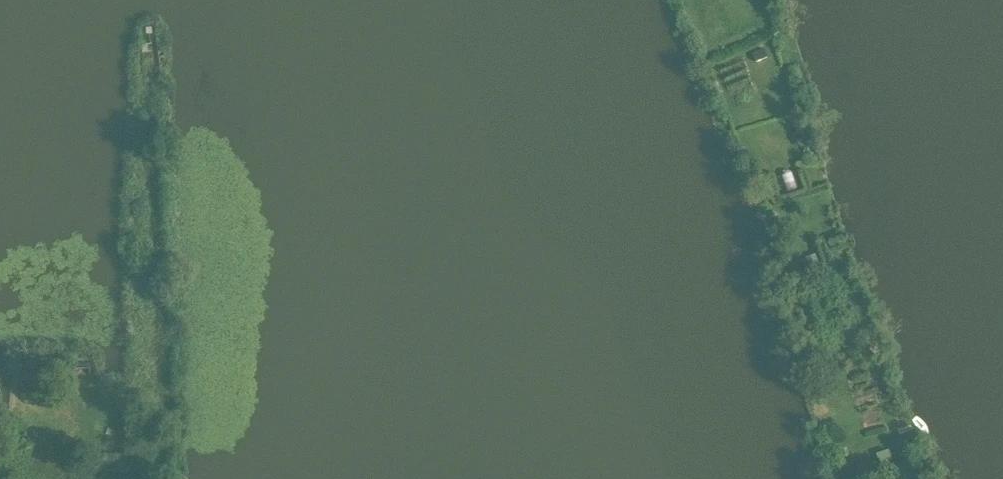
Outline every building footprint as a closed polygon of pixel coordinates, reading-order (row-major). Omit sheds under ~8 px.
[(749,60),(752,68),(766,63),(763,55),(749,60)] [(25,368),(37,368),(37,358),(25,359),(25,368)] [(889,452),(877,455),(880,464),(891,461),(889,452)]
